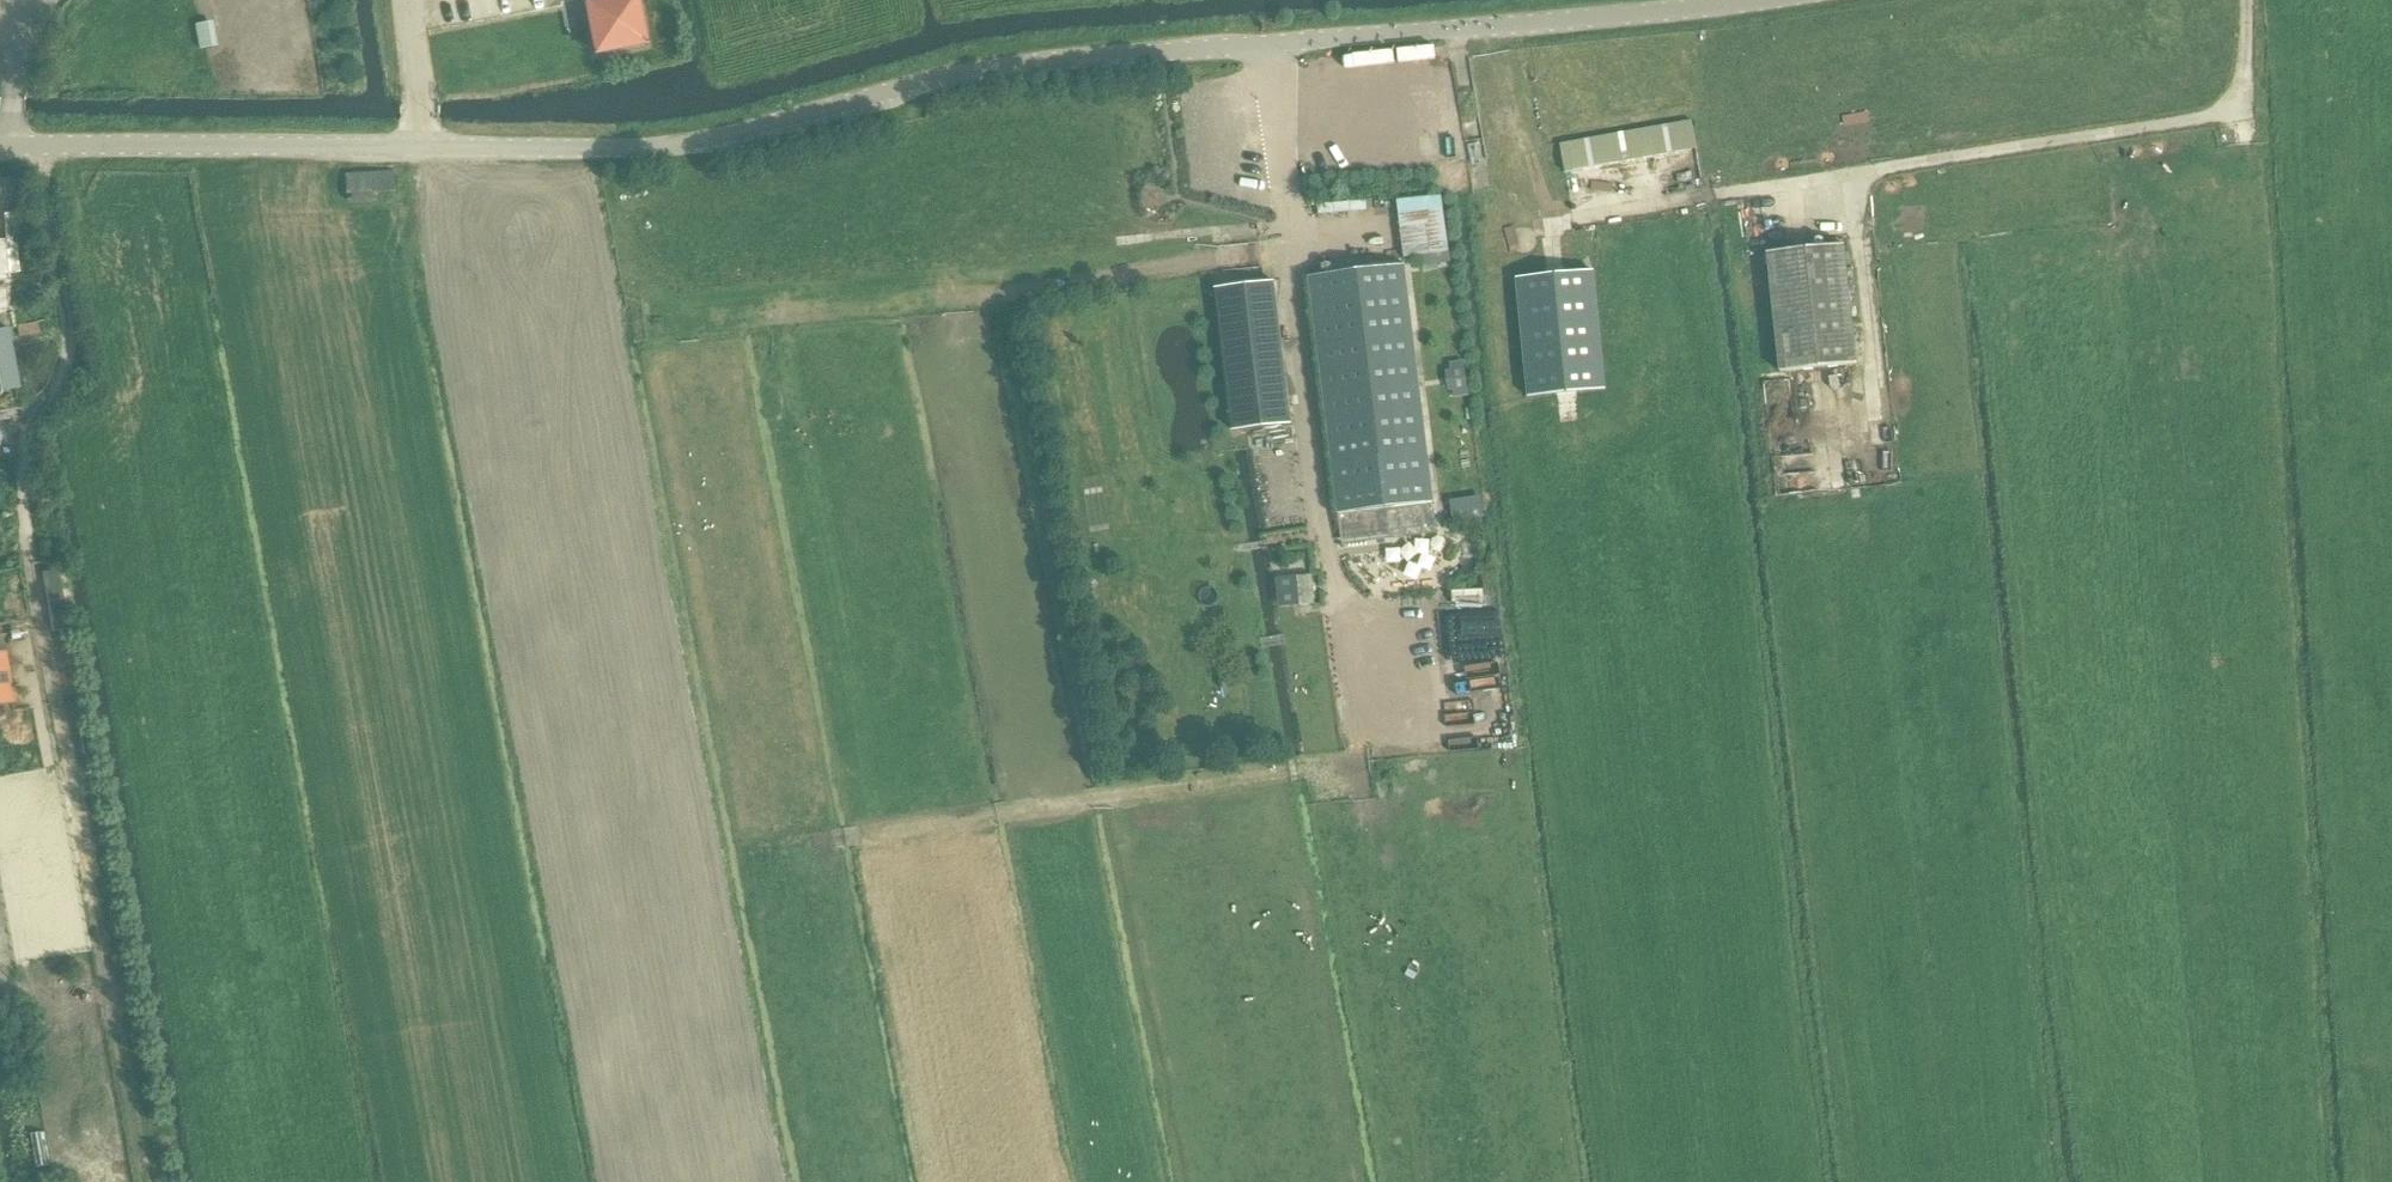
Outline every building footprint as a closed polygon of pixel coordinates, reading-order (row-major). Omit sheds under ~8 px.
[(636,0),(609,0),(586,5),(595,54),(607,52),(615,50),(645,44),(636,0)] [(200,49),(211,47),(207,23),(195,26),(200,49)] [(1559,145),(1564,174),(1696,150),(1690,121),(1559,145)] [(347,172),(347,191),(347,203),(371,202),(371,190),(394,190),(394,172),(347,172)] [(1396,202),(1402,257),(1448,253),(1442,197),(1396,202)] [(1767,253),(1780,372),(1857,364),(1844,245),(1767,253)] [(1309,276),(1343,545),(1436,533),(1405,264),(1309,276)] [(1605,390),(1593,271),(1517,279),(1528,398),(1605,390)] [(1284,279),(1227,286),(1250,476),(1307,469),(1284,279)] [(22,409),(6,328),(0,329),(0,413),(22,409)] [(1453,398),(1467,396),(1462,363),(1448,365),(1449,372),(1452,391),(1453,398)] [(1450,506),(1452,523),(1484,519),(1482,502),(1450,506)] [(1296,577),(1299,606),(1314,605),(1311,575),(1296,577)] [(1098,650),(1084,653),(1087,667),(1101,664),(1098,650)] [(11,703),(3,654),(0,655),(0,704),(11,703)] [(1315,659),(1318,683),(1329,681),(1326,658),(1315,659)] [(40,1134),(29,1136),(35,1168),(46,1166),(40,1134)]
